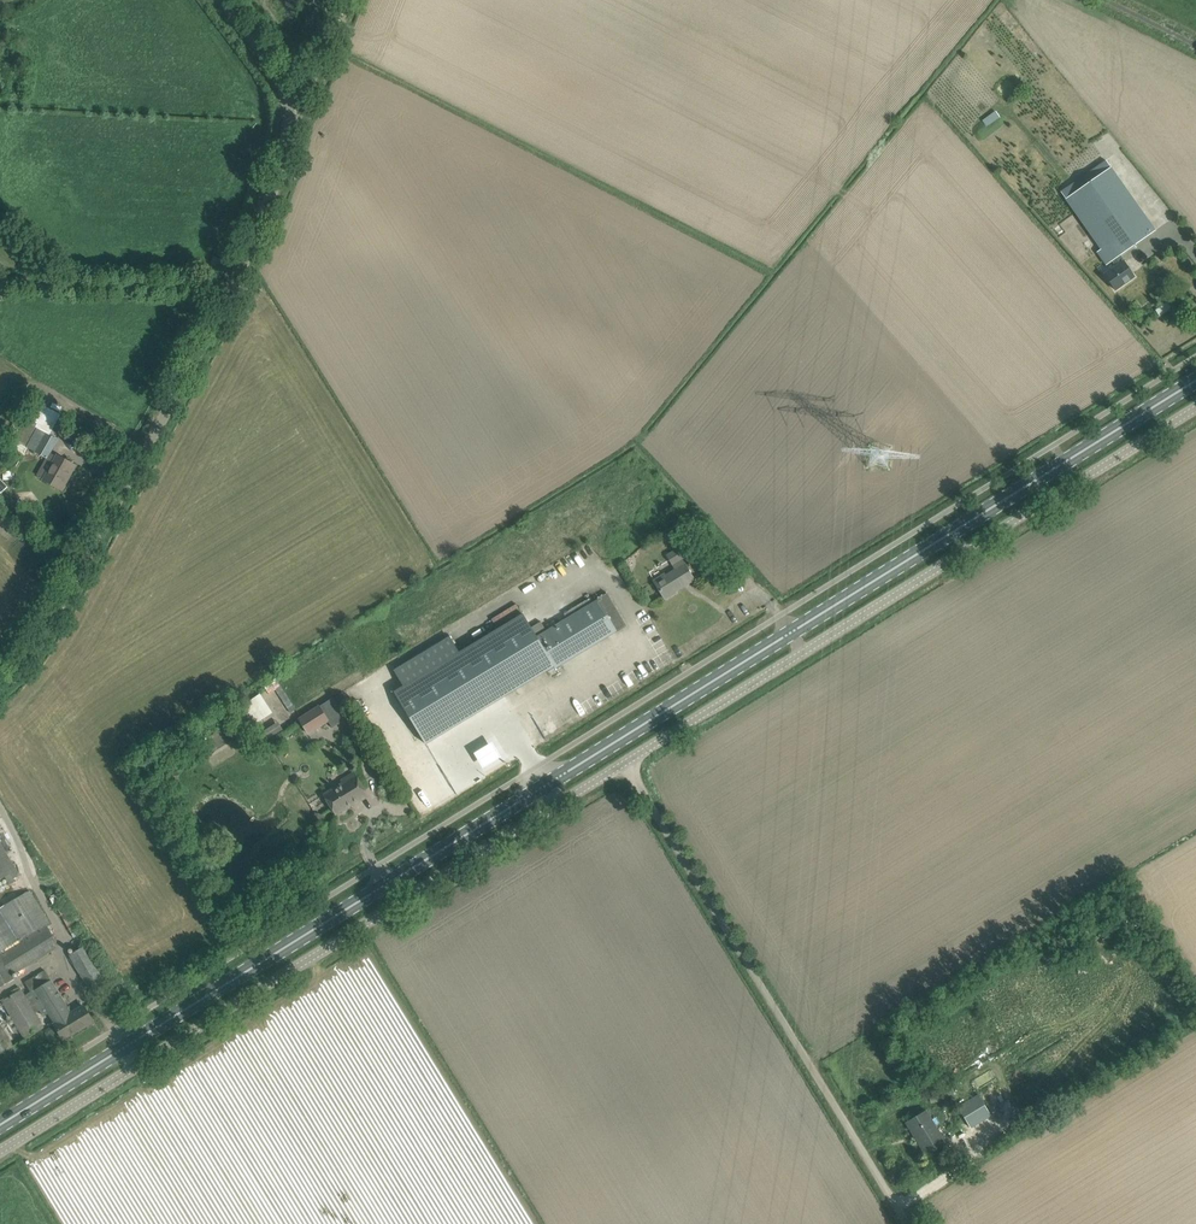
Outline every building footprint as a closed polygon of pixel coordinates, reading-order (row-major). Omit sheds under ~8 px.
[(987,126),(1001,116),(997,110),(983,119),(987,126)] [(1107,160),(1062,192),(1102,249),(1098,252),(1106,265),(1114,259),(1120,255),(1156,230),(1107,160)] [(1134,277),(1120,255),(1114,259),(1117,265),(1105,274),(1116,290),(1134,277)] [(28,423),(35,426),(24,446),(27,447),(48,459),(59,439),(42,429),(50,415),(36,408),(28,423)] [(24,446),(17,442),(12,451),(22,456),(27,447),(24,446)] [(76,466),(66,460),(58,456),(45,480),(61,489),(69,475),(70,476),(76,466)] [(693,512),(669,529),(673,536),(697,519),(693,512)] [(687,556),(681,547),(668,555),(677,570),(666,576),(665,574),(654,581),(665,598),(676,592),(675,590),(688,582),(688,583),(694,579),(682,559),(687,556)] [(450,637),(395,670),(405,687),(395,692),(420,733),(426,744),(554,666),(556,668),(616,631),(617,632),(628,626),(607,593),(604,595),(598,599),(597,599),(598,600),(548,631),(542,621),(531,627),(524,615),(460,653),(450,637)] [(241,707),(254,726),(273,712),(260,694),(241,707)] [(334,697),(321,706),(329,721),(333,728),(347,719),(334,697)] [(320,704),(298,718),(309,735),(329,721),(321,706),(320,704)] [(271,737),(284,730),(279,720),(266,727),(271,737)] [(368,795),(362,785),(355,773),(343,781),(344,784),(325,795),(337,814),(368,795)] [(6,877),(10,884),(15,881),(14,879),(20,875),(0,841),(0,880),(6,877)] [(15,978),(13,975),(56,949),(58,941),(51,929),(49,926),(50,926),(52,924),(30,889),(24,892),(1,907),(0,908),(0,987),(15,978)] [(58,907),(72,932),(77,929),(63,904),(58,907)] [(69,952),(94,995),(109,987),(83,943),(69,952)] [(26,1038),(44,1027),(36,1013),(41,1010),(44,1016),(49,1013),(55,1023),(55,1024),(64,1039),(94,1021),(83,1004),(71,1011),(46,970),(26,982),(31,991),(25,995),(20,987),(7,995),(8,997),(3,1001),(26,1038)] [(1,1053),(7,1050),(13,1046),(7,1035),(0,1023),(0,1054),(1,1053)] [(963,1096),(981,1127),(1017,1107),(1000,1076),(963,1096)] [(908,1122),(908,1123),(910,1122),(919,1137),(917,1138),(927,1154),(946,1143),(926,1111),(918,1116),(908,1122)]
